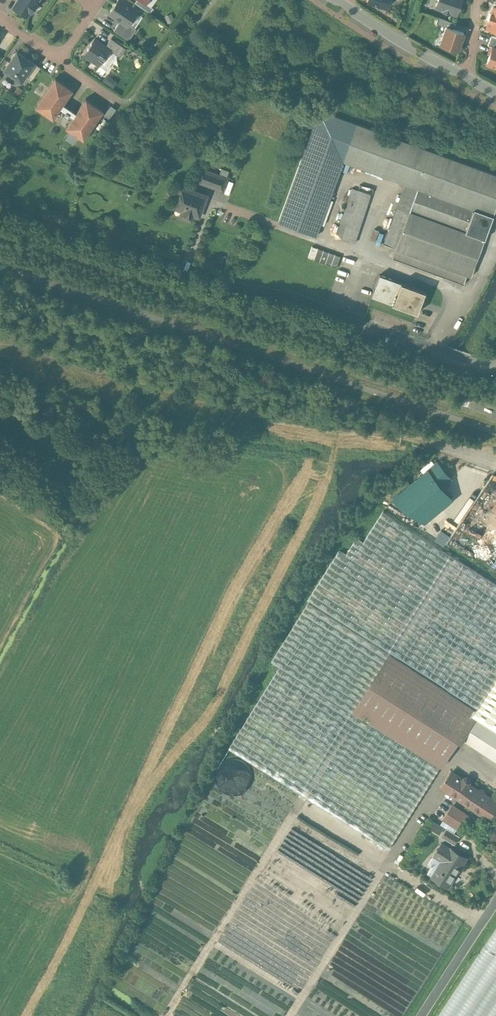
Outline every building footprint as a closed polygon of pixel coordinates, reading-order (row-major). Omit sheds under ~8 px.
[(14,7),(27,16),(30,11),(31,12),(37,4),(36,3),(38,0),(19,0),(18,0),(14,7)] [(120,0),(118,1),(110,13),(120,21),(128,26),(129,25),(137,13),(136,11),(131,8),(129,8),(126,6),(125,4),(120,0)] [(146,3),(141,0),(137,0),(135,3),(150,13),(153,8),(146,3)] [(436,6),(443,8),(443,10),(449,12),(450,10),(456,13),(461,0),(437,0),(436,6)] [(493,6),(491,13),(490,12),(487,19),(489,20),(486,27),(495,30),(495,7),(493,6)] [(455,23),(438,17),(436,22),(446,26),(453,28),(455,23)] [(128,26),(120,21),(114,31),(129,41),(136,30),(129,25),(128,26)] [(453,28),(446,26),(440,43),(457,49),(463,32),(453,28)] [(491,34),(487,44),(492,46),(492,45),(495,47),(495,36),(491,34)] [(126,49),(111,39),(105,47),(110,50),(109,50),(120,58),(126,49)] [(105,47),(95,40),(84,55),(99,66),(109,50),(110,50),(105,47)] [(492,45),(492,46),(486,62),(495,66),(495,47),(492,45)] [(34,64),(17,52),(4,70),(21,82),(26,75),(34,64)] [(40,68),(34,64),(26,75),(32,80),(40,68)] [(55,78),(35,108),(53,120),(60,109),(65,112),(62,115),(66,118),(69,114),(73,117),(65,128),(83,141),(104,111),(85,99),(76,113),(63,105),(73,90),(55,78)] [(109,108),(104,115),(109,119),(114,112),(109,108)] [(278,223),(316,237),(343,161),(405,184),(417,188),(409,212),(400,208),(399,209),(395,221),(386,245),(395,248),(392,258),(463,284),(467,275),(471,277),(495,207),(495,175),(319,110),(278,223)] [(220,177),(208,172),(205,181),(217,185),(220,177)] [(227,180),(220,177),(217,185),(215,189),(222,192),(227,180)] [(417,188),(405,184),(396,208),(399,209),(400,208),(409,212),(417,188)] [(207,197),(181,187),(174,205),(184,208),(180,218),(191,222),(195,212),(200,214),(207,197)] [(352,188),(341,223),(347,225),(358,190),(352,188)] [(358,190),(347,225),(341,223),(339,227),(337,234),(343,236),(342,240),(354,244),(354,243),(370,194),(358,190)] [(329,253),(312,247),(308,258),(325,264),(329,253)] [(340,257),(329,253),(325,264),(336,268),(340,257)] [(424,292),(379,275),(372,296),(417,313),(424,292)] [(176,419),(165,416),(163,422),(174,425),(176,419)] [(438,460),(392,500),(426,524),(439,512),(455,499),(445,487),(454,479),(438,460)] [(354,712),(390,654),(476,709),(459,736),(495,760),(495,582),(384,511),(363,543),(356,539),(346,555),(339,551),(308,600),(389,652),(389,653),(309,602),(271,663),(280,668),(229,749),(389,850),(417,803),(441,767),(354,712)] [(442,529),(435,539),(444,545),(451,535),(442,529)] [(476,709),(390,654),(354,712),(441,767),(440,766),(459,736),(476,709)] [(464,778),(463,780),(452,773),(442,788),(468,806),(478,790),(469,784),(471,782),(470,779),(467,777),(464,778)] [(478,790),(468,806),(489,819),(495,807),(495,801),(478,790)] [(466,815),(453,806),(444,820),(457,828),(466,815)] [(434,822),(431,830),(441,833),(444,826),(434,822)] [(459,838),(447,830),(443,837),(455,845),(459,838)] [(438,837),(431,833),(428,838),(435,843),(438,837)] [(466,859),(442,844),(435,856),(434,856),(429,865),(440,872),(436,879),(449,886),(466,859)] [(438,1015),(495,1015),(495,928),(438,1015)]
